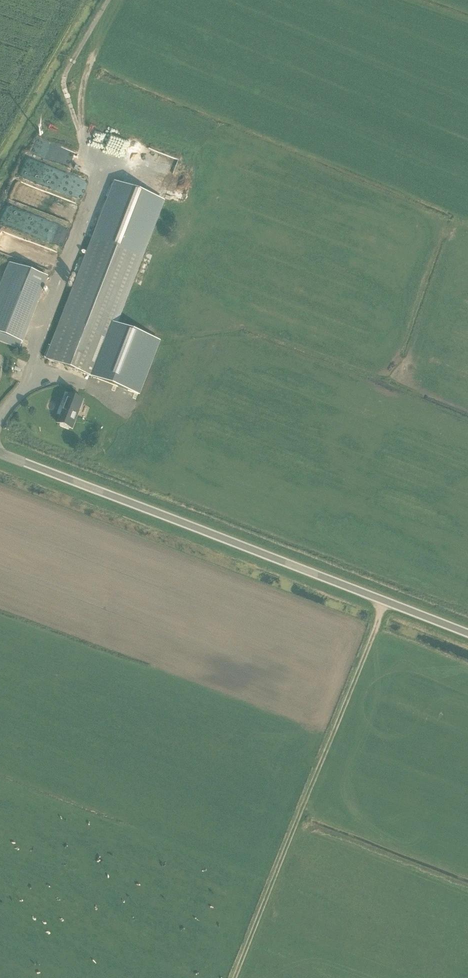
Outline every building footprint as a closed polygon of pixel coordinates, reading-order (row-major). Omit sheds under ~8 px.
[(166,200),(115,180),(46,359),(97,379),(166,200)] [(68,210),(65,219),(75,222),(78,213),(68,210)] [(11,264),(0,293),(0,336),(24,345),(49,279),(11,264)] [(14,368),(20,371),(22,365),(20,364),(21,360),(17,359),(14,368)] [(81,411),(75,408),(79,398),(66,393),(58,415),(61,416),(58,424),(74,430),(81,411)]
